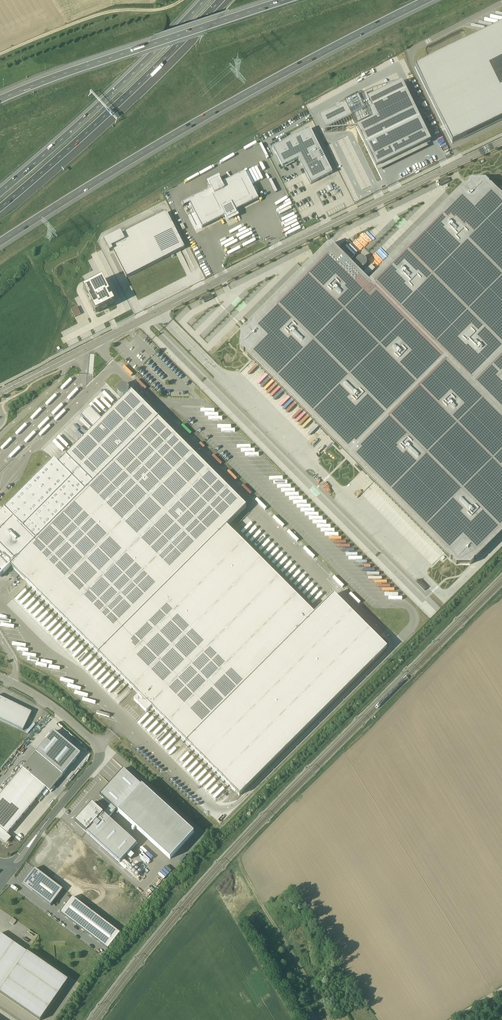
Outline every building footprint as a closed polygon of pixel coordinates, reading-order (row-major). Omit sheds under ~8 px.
[(415,67),(452,143),(501,119),(501,25),(415,67)] [(347,108),(321,121),(328,135),(354,122),(379,171),(433,143),(403,85),(401,86),(374,94),(360,102),(359,101),(346,107),(347,108)] [(298,159),(311,184),(332,173),(310,129),(273,148),(282,167),(298,159)] [(266,174),(262,166),(260,167),(258,163),(251,166),(253,171),(257,169),(258,172),(257,173),(258,176),(262,174),(263,175),(266,174)] [(211,189),(188,201),(190,204),(202,228),(225,216),(227,219),(237,214),(235,211),(259,199),(245,172),(222,184),(219,179),(209,185),(211,189)] [(241,348),(244,352),(244,351),(246,353),(341,449),(342,448),(357,463),(356,464),(451,559),(453,561),(456,565),(457,565),(457,563),(470,563),(470,565),(474,561),(475,559),(476,559),(501,533),(501,197),(490,186),(488,184),(489,184),(485,180),(485,182),(472,182),(472,180),(471,180),(468,184),(466,186),(466,185),(369,282),(331,244),(246,329),(244,331),(241,334),(241,335),(242,335),(242,348),(241,348)] [(121,233),(104,241),(105,244),(110,253),(113,251),(127,278),(183,249),(185,248),(167,213),(122,235),(121,233)] [(371,265),(364,272),(368,276),(375,269),(371,265)] [(91,286),(84,289),(89,299),(93,297),(99,308),(109,304),(103,292),(107,290),(102,280),(95,284),(96,286),(92,288),(91,286)] [(315,614),(227,526),(246,507),(158,419),(159,418),(158,418),(131,392),(103,420),(90,407),(81,416),(94,429),(58,465),(54,460),(5,509),(4,509),(4,510),(0,514),(0,577),(4,573),(11,566),(139,695),(134,700),(146,712),(151,707),(186,743),(240,796),(387,648),(343,603),(334,595),(315,614)] [(50,442),(58,454),(73,444),(68,437),(69,437),(67,434),(65,436),(63,433),(50,442)] [(319,590),(246,516),(235,526),(309,600),(319,590)] [(0,697),(0,719),(23,730),(32,712),(0,697)] [(36,753),(63,775),(81,754),(54,732),(36,753)] [(189,751),(181,759),(186,763),(183,766),(194,777),(201,770),(205,766),(189,751)] [(5,843),(10,837),(9,836),(7,834),(8,833),(46,788),(50,791),(63,775),(36,753),(36,752),(23,768),(0,795),(0,839),(5,843)] [(82,814),(75,822),(120,863),(137,844),(109,818),(116,810),(170,859),(194,833),(124,769),(100,795),(111,805),(103,813),(92,803),(85,811),(82,814)] [(64,890),(35,869),(23,885),(51,907),(64,890)] [(99,942),(108,949),(120,933),(111,926),(101,919),(92,912),(82,904),(73,897),(61,913),(70,921),(80,928),(89,935),(99,942)] [(68,980),(0,933),(0,934),(0,993),(39,1019),(41,1019),(68,980)] [(305,1016),(308,1019),(317,1019),(313,1011),(305,1016)]
